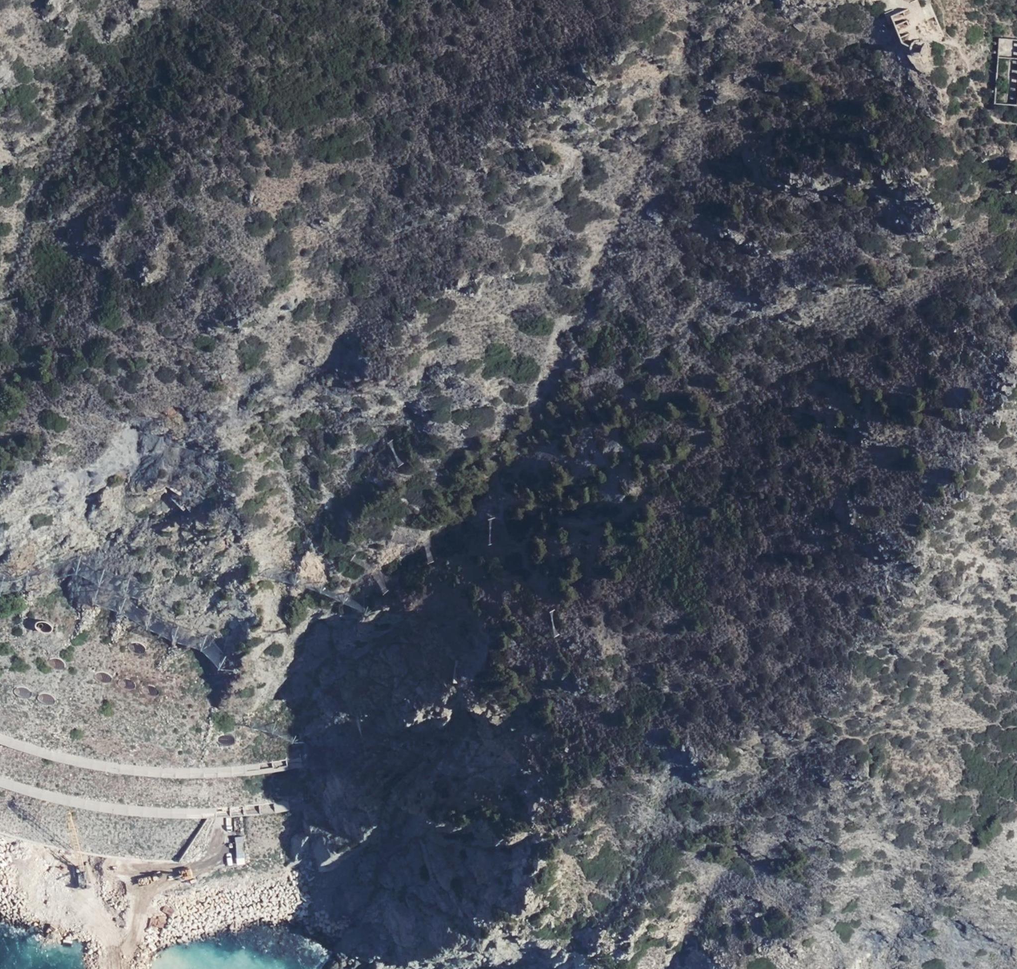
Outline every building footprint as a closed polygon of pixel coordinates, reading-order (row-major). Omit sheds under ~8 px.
[(928,16),(936,13),(931,0),(922,0),(928,16)] [(924,40),(917,39),(916,36),(916,35),(905,9),(893,14),(903,40),(912,44),(914,51),(921,52),(926,47),(924,40)] [(998,36),(995,103),(1016,104),(1016,37),(998,36)] [(38,618),(36,625),(50,627),(51,621),(38,618)] [(290,755),(290,768),(301,768),(301,754),(290,755)] [(272,801),(272,812),(289,811),(288,800),(272,801)]
